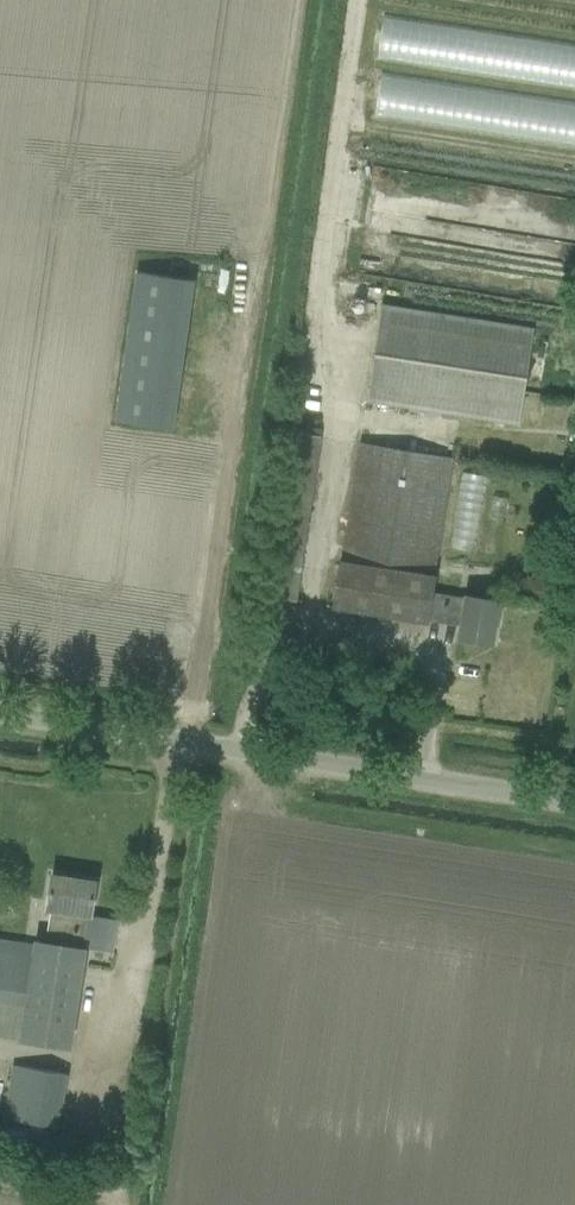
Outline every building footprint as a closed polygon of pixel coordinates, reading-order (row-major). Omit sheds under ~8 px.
[(375,74),(370,117),(574,144),(574,100),(375,74)] [(382,303),(367,402),(519,426),(535,327),(382,303)] [(297,601),(323,436),(292,431),(266,596),(297,601)] [(429,614),(433,591),(454,456),(449,455),(416,450),(358,441),(333,607),(428,622),(429,614)] [(475,548),(482,488),(460,486),(453,545),(475,548)] [(544,580),(520,576),(517,596),(541,599),(544,580)] [(433,591),(429,614),(462,619),(459,638),(492,644),(499,599),(466,594),(466,596),(433,591)] [(96,881),(52,875),(47,908),(66,911),(61,944),(35,939),(34,946),(0,941),(0,1036),(70,1047),(86,948),(84,947),(89,914),(91,915),(96,881)] [(55,1128),(65,1073),(10,1062),(0,1115),(0,1118),(55,1128)] [(53,1130),(8,1123),(5,1143),(50,1150),(53,1130)]
